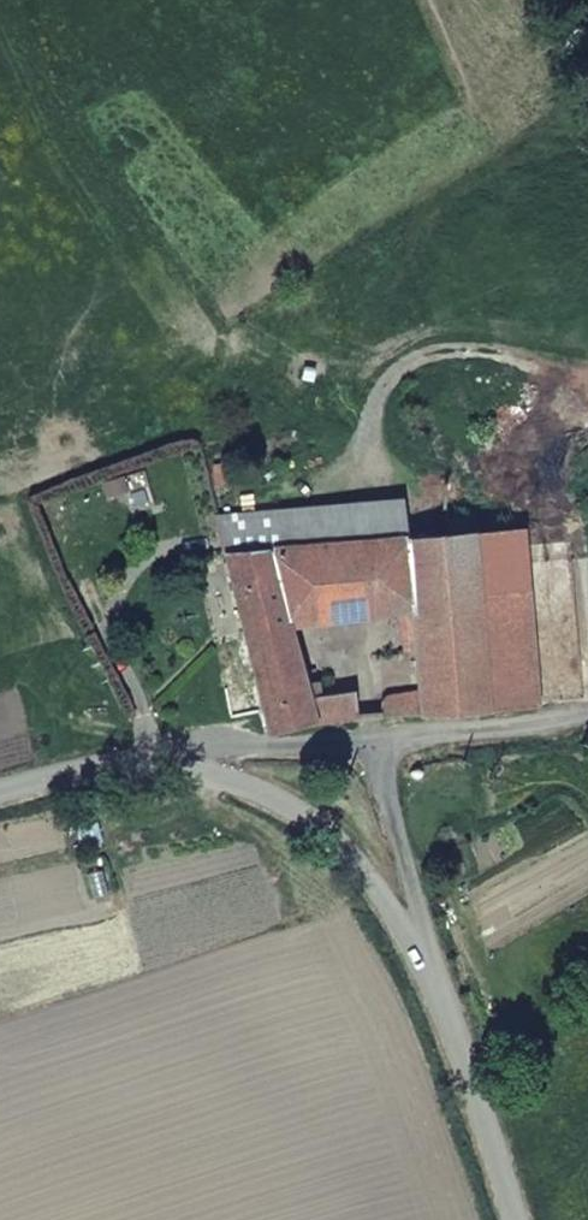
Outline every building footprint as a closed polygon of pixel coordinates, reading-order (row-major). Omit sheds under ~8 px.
[(393,499),(346,504),(347,511),(347,518),(395,515),(393,499)] [(213,518),(220,551),(351,541),(349,531),(327,533),(325,513),(347,511),(346,504),(213,518)] [(349,531),(351,541),(397,537),(395,515),(347,518),(347,511),(325,513),(327,533),(349,531)] [(377,713),(481,706),(481,701),(466,537),(466,531),(397,537),(351,541),(220,551),(260,725),(327,716),(358,714),(355,694),(336,696),(335,685),(312,687),(311,677),(292,679),(285,617),(393,604),(396,636),(374,639),(374,651),(406,647),(410,688),(388,690),(375,693),(377,713)] [(531,695),(516,533),(468,537),(466,537),(481,701),(531,695)]
